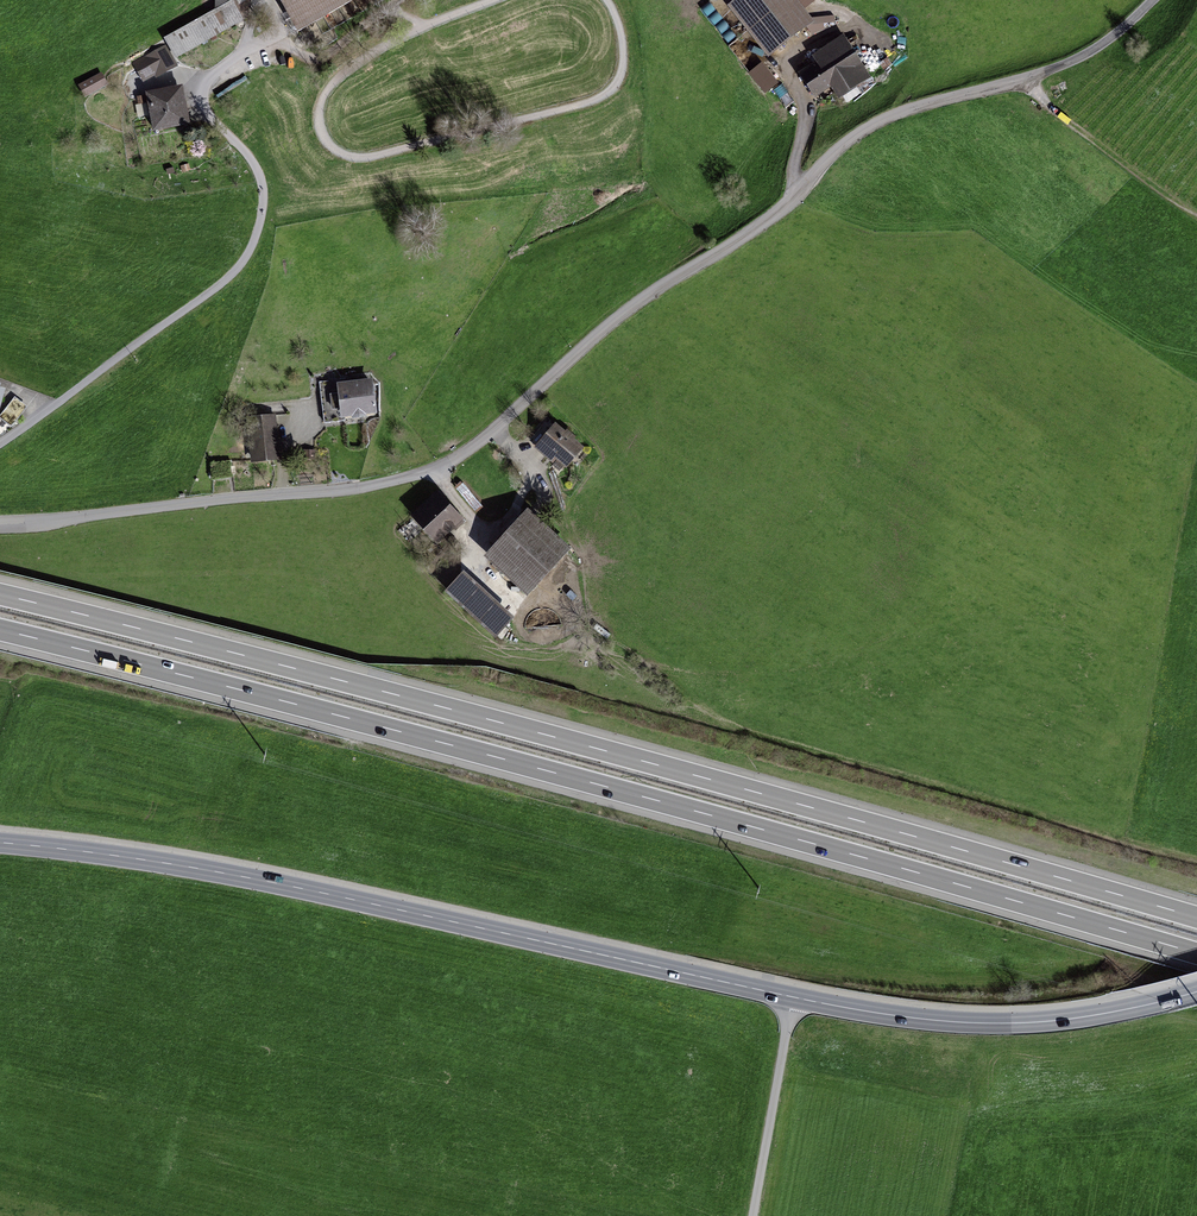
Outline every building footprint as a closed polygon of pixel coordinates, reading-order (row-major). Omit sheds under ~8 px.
[(168,40),(176,57),(261,15),(254,0),(218,0),(220,11),(168,40)] [(301,30),(356,0),(283,0),(301,30)] [(735,12),(772,58),(815,23),(796,0),(749,0),(735,12)] [(819,66),(801,77),(816,100),(832,91),(838,100),(870,81),(844,38),(813,57),(819,66)] [(164,44),(133,62),(144,81),(175,64),(164,44)] [(78,81),(85,94),(109,82),(102,69),(78,81)] [(187,87),(148,95),(155,132),(194,124),(187,87)] [(376,381),(340,387),(346,422),(381,416),(376,381)] [(0,385),(0,411),(1,412),(8,388),(0,385)] [(13,424),(27,402),(13,394),(0,415),(0,416),(13,424)] [(274,416),(245,420),(250,467),(279,463),(274,416)] [(556,427),(538,449),(569,474),(587,452),(556,427)] [(441,497),(413,522),(437,548),(464,523),(441,497)] [(530,514),(490,561),(533,597),(572,550),(530,514)] [(466,576),(451,594),(504,637),(519,619),(466,576)]
